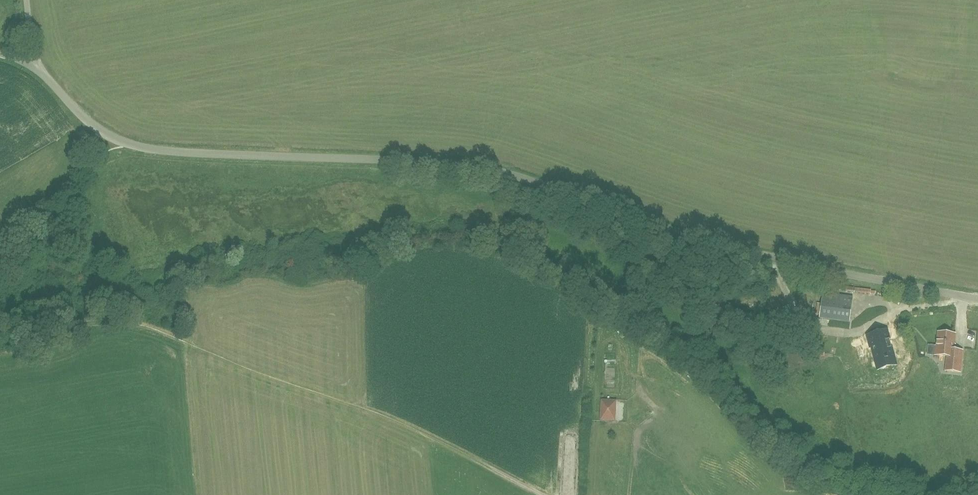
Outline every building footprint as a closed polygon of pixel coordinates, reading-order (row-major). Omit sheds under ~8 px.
[(823,294),(820,319),(850,322),(854,298),(823,294)] [(893,347),(891,339),(889,331),(888,328),(878,328),(866,334),(869,348),(870,347),(876,370),(887,365),(898,365),(893,347)] [(939,332),(936,355),(948,356),(946,371),(960,372),(962,351),(953,350),(954,334),(939,332)] [(804,357),(824,357),(825,348),(804,347),(804,357)] [(601,399),(600,421),(616,422),(617,400),(601,399)]
